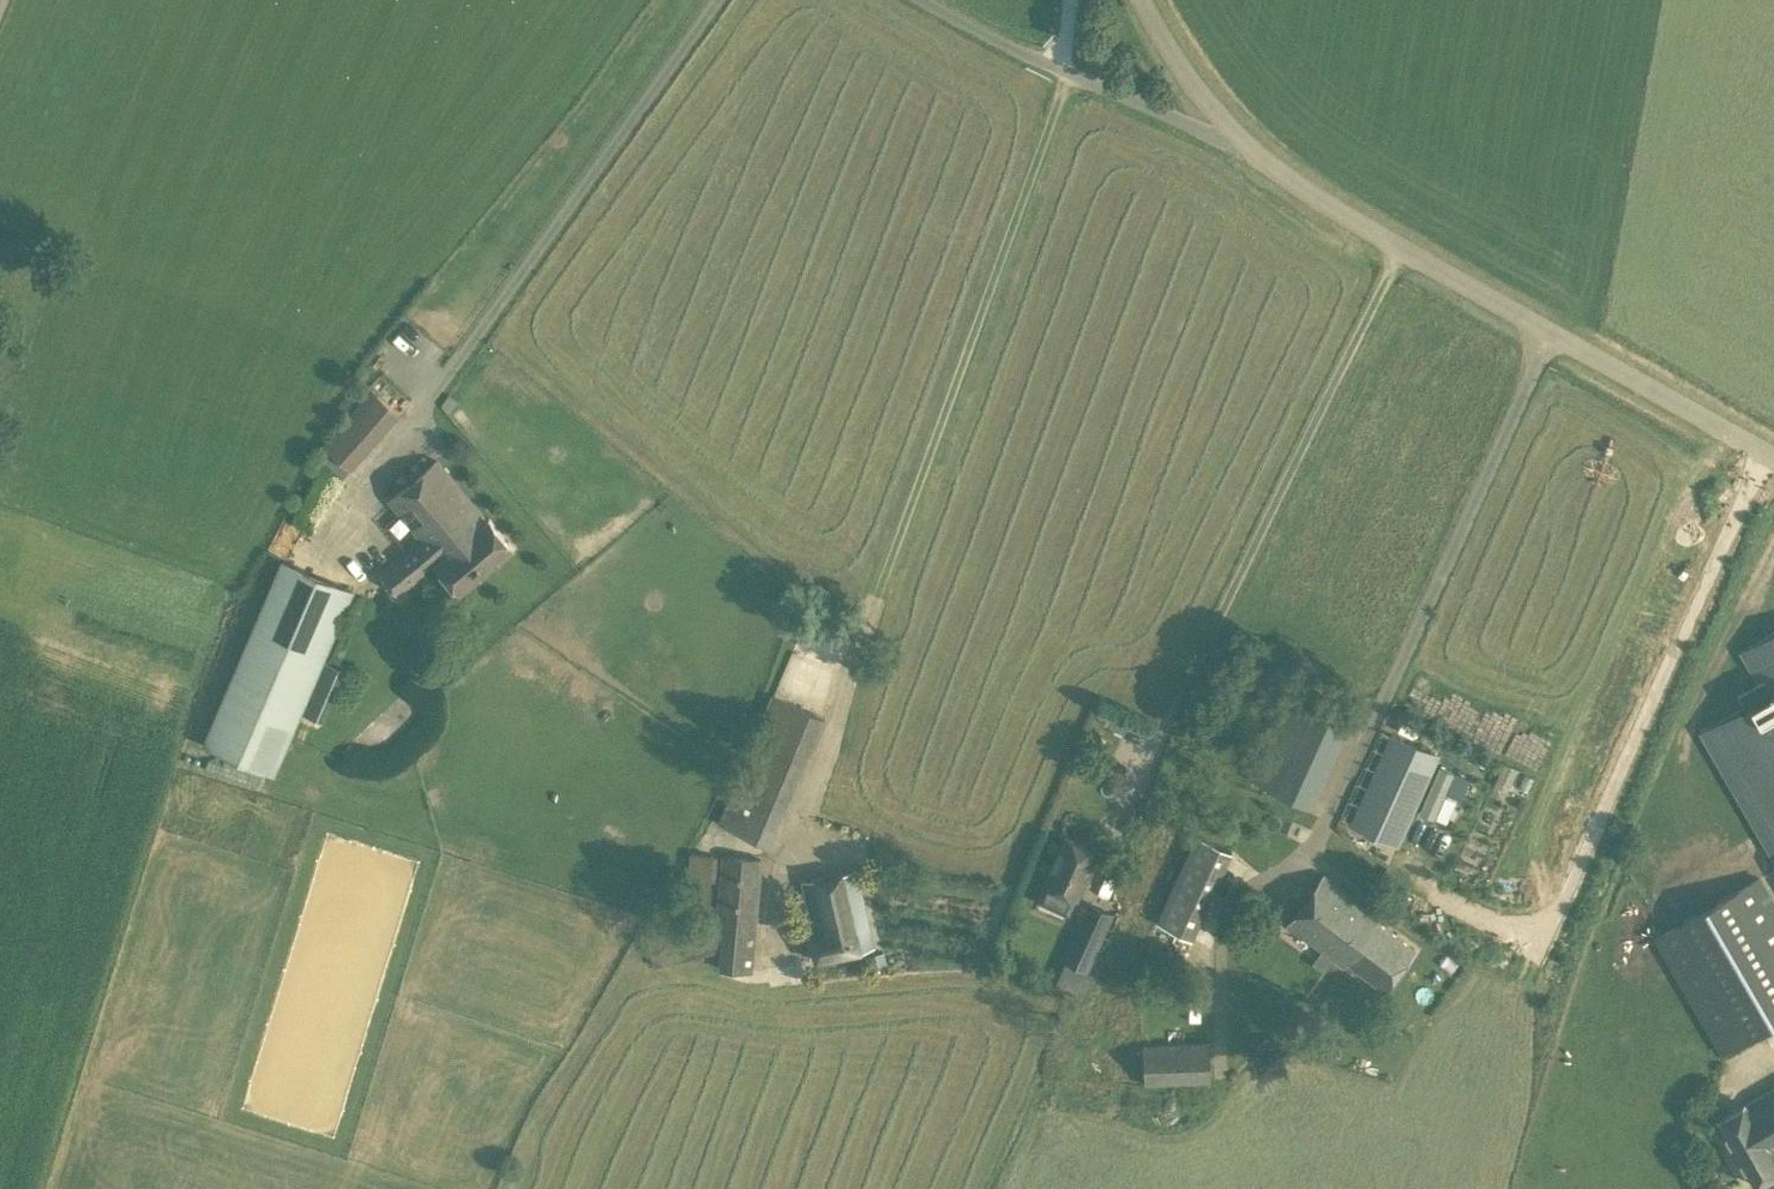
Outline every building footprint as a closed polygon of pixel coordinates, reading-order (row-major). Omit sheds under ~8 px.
[(402,413),(372,388),(322,443),(352,469),(402,413)] [(460,590),(513,546),(488,517),(438,456),(388,499),(419,538),(380,570),(400,596),(438,564),(460,590)] [(355,588),(283,558),(203,741),(275,772),(355,588)] [(1737,637),(1769,692),(1698,733),(1773,864),(1773,616),(1737,637)] [(1352,717),(1293,690),(1252,778),(1312,805),(1352,717)] [(773,694),(718,821),(774,845),(828,717),(773,694)] [(1096,721),(1107,726),(1112,717),(1112,716),(1101,711),(1096,721)] [(1440,753),(1392,731),(1349,823),(1399,846),(1440,753)] [(1517,767),(1504,761),(1499,772),(1512,778),(1517,767)] [(1156,920),(1192,937),(1233,849),(1197,832),(1156,920)] [(1046,880),(1078,895),(1099,850),(1066,835),(1046,880)] [(690,852),(685,905),(713,906),(717,853),(690,852)] [(721,854),(716,922),(725,923),(722,949),(720,968),(754,971),(763,857),(721,854)] [(815,958),(874,945),(868,923),(857,868),(802,880),(815,935),(810,936),(815,958)] [(1385,988),(1415,947),(1378,920),(1383,912),(1324,872),(1287,924),(1343,966),(1348,961),(1385,988)] [(1761,875),(1653,936),(1720,1053),(1773,1021),(1773,898),(1761,875)] [(1064,959),(1088,970),(1114,912),(1089,901),(1064,959)] [(654,966),(722,949),(713,912),(645,927),(654,966)] [(1143,1043),(1146,1083),(1212,1080),(1210,1039),(1143,1043)] [(1773,1172),(1773,1084),(1719,1116),(1757,1181),(1773,1172)]
